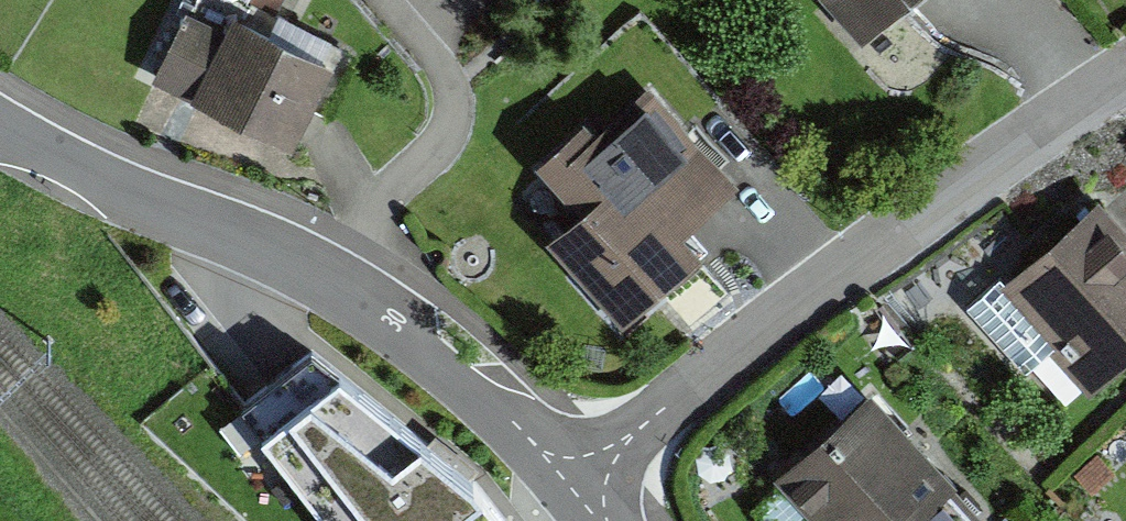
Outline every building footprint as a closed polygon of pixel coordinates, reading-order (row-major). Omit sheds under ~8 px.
[(341,50),(242,0),(239,0),(232,15),(203,0),(190,0),(157,66),(297,136),(341,50)] [(899,0),(833,0),(861,33),(899,0)] [(625,317),(708,240),(689,220),(740,173),(651,77),(593,131),(578,115),(540,150),(582,195),(543,230),(625,317)] [(1125,368),(1125,227),(1102,201),(1008,287),(1067,350),(1050,366),(1086,405),(1125,368)] [(263,424),(339,520),(512,520),(479,480),(341,364),(263,424)] [(873,393),(781,479),(821,520),(986,520),(991,516),(873,393)]
